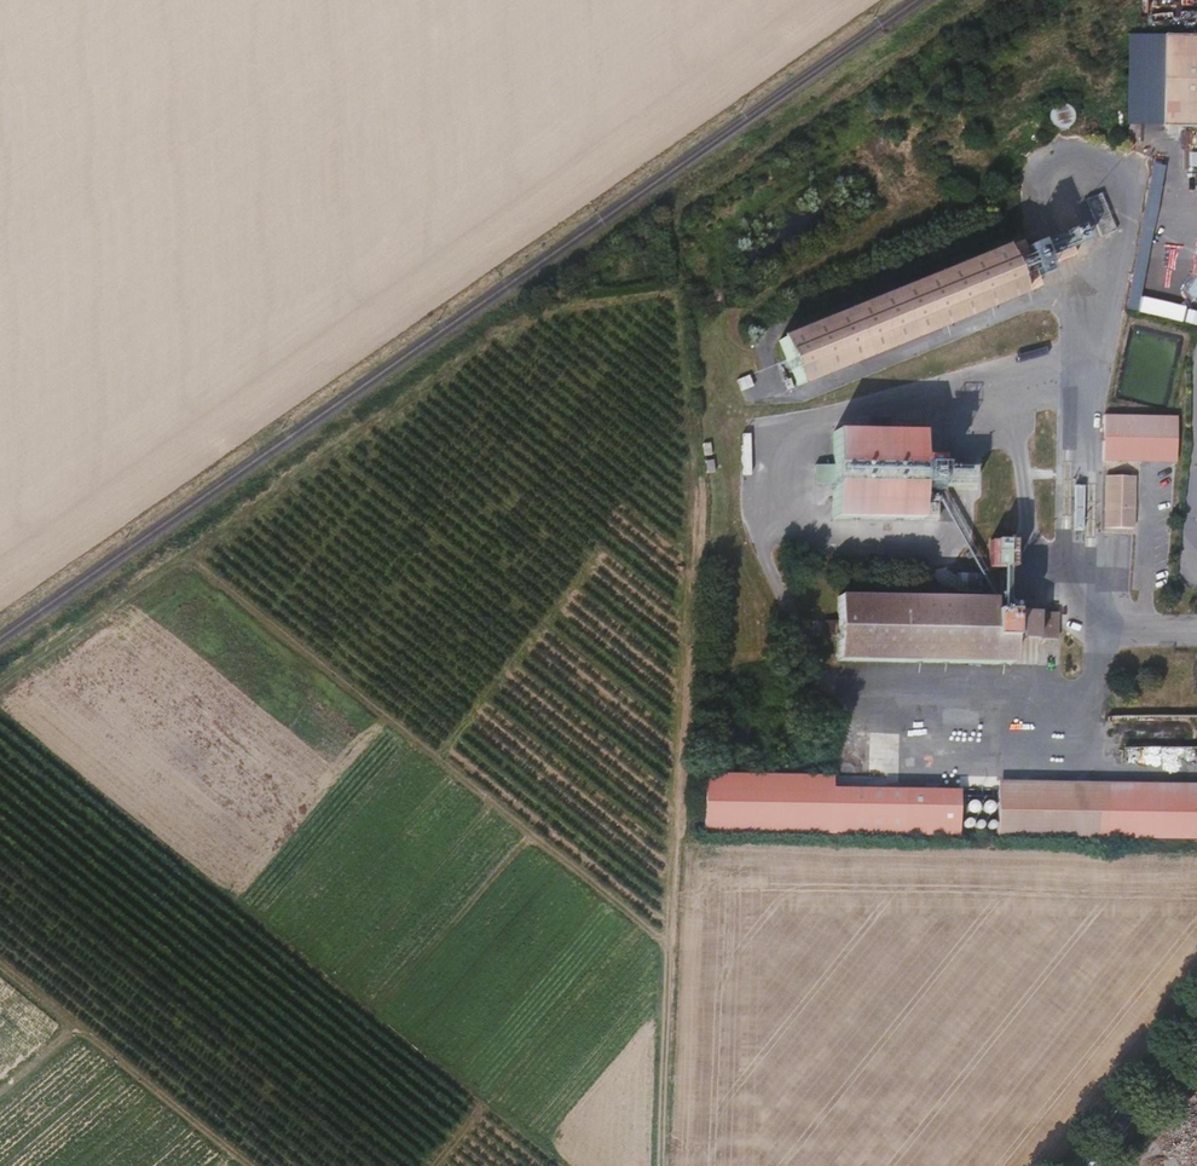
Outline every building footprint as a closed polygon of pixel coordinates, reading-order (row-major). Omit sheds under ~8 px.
[(1157,37),(1155,129),(1190,129),(1190,175),(1196,175),(1196,38),(1157,37)] [(1074,119),(1073,115),(1072,112),(1070,109),(1067,107),(1064,107),(1061,107),(1059,108),(1056,110),(1052,114),(1052,117),(1052,120),(1054,124),(1056,126),(1058,128),(1061,129),(1064,129),(1068,128),(1070,126),(1073,123),(1074,119)] [(1108,233),(1093,196),(1078,202),(1093,239),(1108,233)] [(1065,251),(1080,245),(1073,229),(1029,247),(1038,270),(1068,258),(1065,251)] [(886,349),(1031,291),(1029,282),(1041,278),(1038,270),(1029,247),(1015,252),(1013,245),(975,259),(925,280),(879,299),(772,342),(791,388),(886,349)] [(747,389),(742,378),(730,383),(734,394),(747,389)] [(1176,415),(1103,414),(1102,461),(1175,463),(1176,415)] [(747,425),(747,431),(763,429),(762,423),(747,425)] [(913,435),(826,431),(826,468),(817,468),(817,489),(826,490),(827,521),(912,522),(912,486),(929,487),(930,460),(913,460),(913,435)] [(1132,477),(1104,477),(1104,529),(1131,530),(1132,477)] [(1021,534),(995,534),(992,562),(1020,563),(1021,534)] [(1001,599),(830,595),(828,658),(1055,664),(1057,613),(1000,612),(1001,599)] [(957,835),(959,784),(834,779),(834,768),(706,763),(703,826),(957,835)] [(996,776),(995,784),(1196,793),(1196,784),(996,776)] [(995,784),(993,833),(1196,841),(1196,793),(995,784)]
